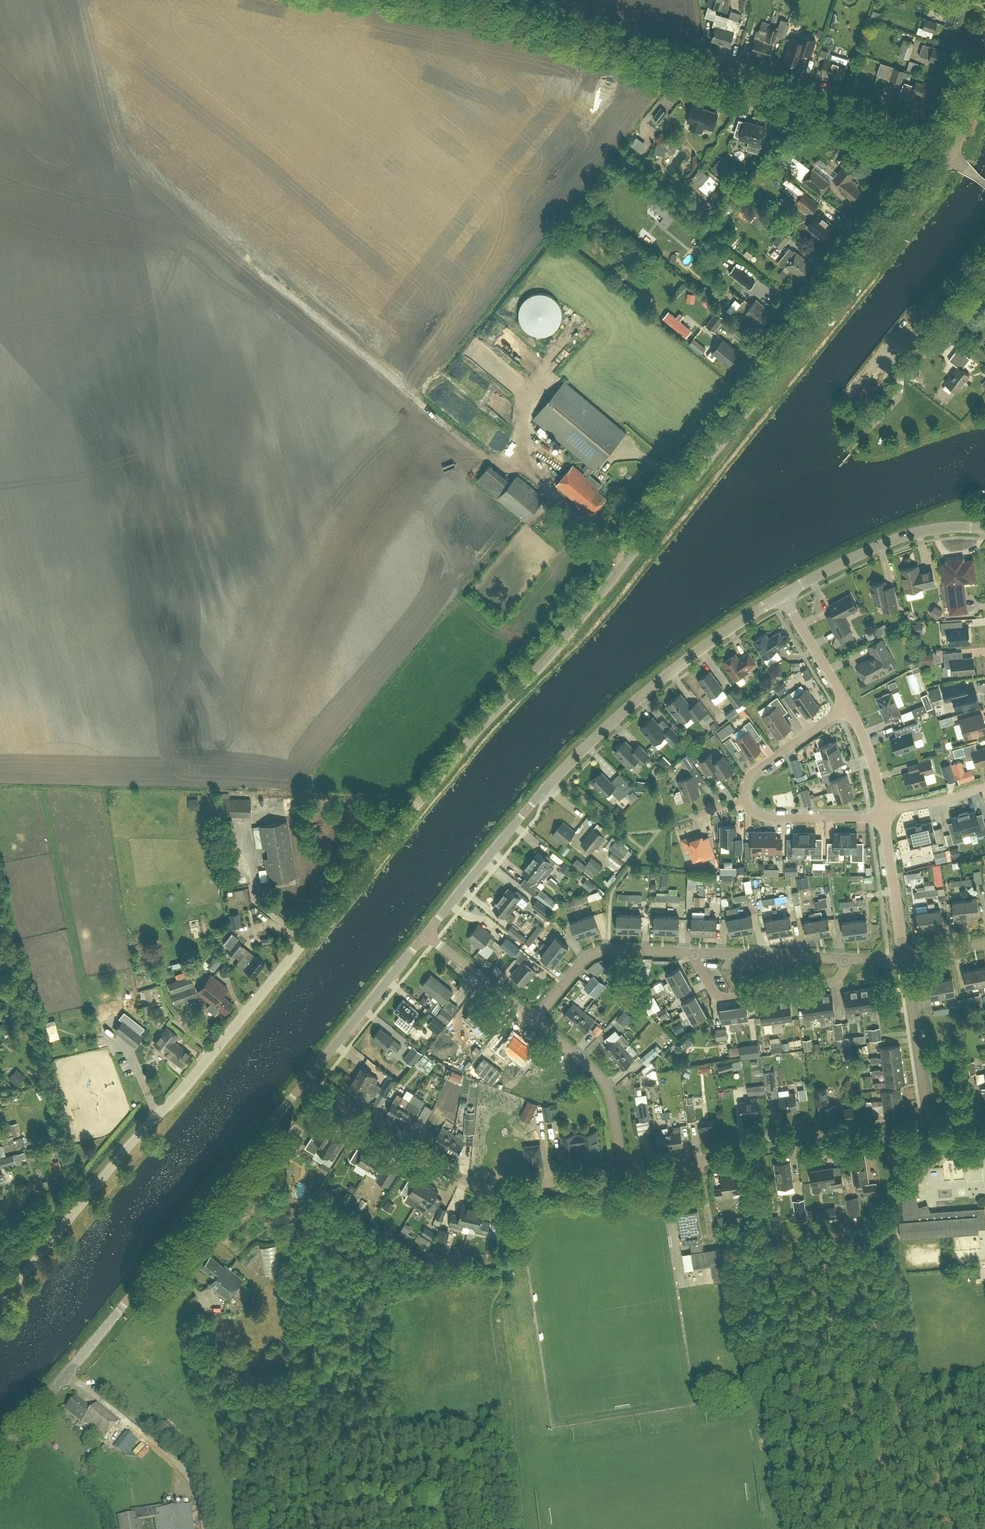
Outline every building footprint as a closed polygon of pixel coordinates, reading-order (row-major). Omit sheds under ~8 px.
[(707,5),(721,9),(724,0),(709,0),(707,5)] [(748,0),(741,0),(740,11),(741,11),(748,11),(748,0)] [(955,0),(937,0),(934,9),(946,13),(944,19),(947,20),(945,25),(958,30),(967,5),(955,0)] [(732,12),(730,18),(722,43),(730,46),(733,37),(737,38),(742,22),(740,22),(742,15),(732,12)] [(712,40),(722,43),(730,18),(717,14),(714,22),(713,26),(716,27),(714,30),(715,31),(712,40)] [(934,32),(938,22),(926,18),(923,28),(934,32)] [(761,55),(769,58),(772,49),(773,49),(778,35),(783,37),(788,21),(781,19),(779,27),(777,27),(776,29),(770,27),(761,55)] [(753,43),(754,43),(751,53),(761,55),(770,27),(769,27),(770,23),(762,21),(761,25),(759,32),(766,35),(764,41),(763,41),(764,37),(756,34),(753,43)] [(811,55),(816,40),(801,35),(799,40),(791,38),(784,61),(799,66),(804,52),(811,55)] [(915,43),(905,40),(899,55),(910,58),(915,43)] [(945,64),(949,52),(923,43),(919,55),(945,64)] [(842,79),(846,65),(826,58),(828,52),(822,50),(817,63),(823,64),(821,73),(842,79)] [(879,69),(892,74),(894,67),(882,62),(879,69)] [(902,82),(906,71),(894,67),(892,74),(890,78),(902,82)] [(904,82),(902,87),(900,95),(911,99),(914,91),(919,93),(934,98),(938,86),(923,81),(922,83),(917,81),(915,86),(904,82)] [(693,103),(688,121),(693,122),(691,127),(701,131),(703,125),(714,129),(719,113),(702,108),(703,106),(693,103)] [(660,121),(668,111),(661,107),(654,116),(654,117),(660,121)] [(762,143),(767,128),(745,122),(740,137),(750,140),(750,139),(762,143)] [(718,162),(713,169),(723,178),(729,171),(718,162)] [(861,190),(857,186),(859,183),(851,177),(854,173),(844,165),(838,173),(840,174),(836,180),(843,186),(840,189),(853,200),(861,190)] [(810,170),(802,179),(822,195),(832,182),(812,167),(810,170)] [(801,196),(788,186),(784,191),(797,201),(801,196)] [(797,201),(795,203),(811,215),(820,204),(804,191),(801,196),(797,201)] [(786,210),(790,204),(782,197),(778,203),(786,210)] [(655,199),(650,205),(664,216),(659,223),(666,228),(676,215),(655,199)] [(819,213),(808,227),(827,243),(829,241),(837,232),(835,230),(837,228),(819,213)] [(782,231),(773,241),(783,248),(791,238),(782,231)] [(730,241),(718,232),(713,237),(725,247),(730,241)] [(706,247),(711,241),(704,236),(703,236),(699,242),(706,247)] [(802,276),(811,264),(805,259),(806,257),(798,251),(797,252),(791,247),(779,262),(785,267),(786,266),(792,270),(793,269),(802,276)] [(751,288),(756,281),(735,264),(729,272),(750,289),(751,288)] [(695,302),(696,294),(689,293),(687,300),(695,302)] [(765,320),(771,313),(763,307),(765,305),(757,299),(752,304),(746,298),(743,301),(765,320)] [(753,319),(761,325),(765,320),(743,301),(732,314),(740,321),(745,315),(751,321),(753,319)] [(693,330),(669,311),(663,318),(687,337),(693,330)] [(718,311),(706,325),(715,331),(726,318),(718,311)] [(488,334),(496,340),(507,326),(499,320),(488,334)] [(729,364),(739,352),(723,339),(713,351),(712,350),(708,355),(713,360),(717,355),(729,364)] [(970,375),(962,369),(971,358),(958,348),(949,360),(958,367),(946,383),(947,383),(943,388),(950,392),(953,388),(957,391),(970,375)] [(592,514),(607,496),(598,488),(601,484),(590,474),(594,469),(595,469),(626,432),(565,380),(534,418),(590,465),(583,472),(574,464),(556,484),(592,514)] [(512,481),(498,497),(497,498),(525,521),(546,497),(518,473),(512,481)] [(552,532),(555,520),(544,517),(541,530),(552,532)] [(966,610),(962,581),(965,577),(974,576),(972,560),(943,564),(946,584),(947,583),(951,612),(966,610)] [(918,574),(917,566),(901,569),(906,591),(921,588),(921,586),(935,583),(932,569),(923,571),(923,573),(918,574)] [(884,581),(871,584),(875,603),(881,602),(883,611),(897,608),(894,594),(892,586),(886,588),(884,581)] [(837,637),(851,629),(843,616),(857,608),(849,594),(829,605),(833,613),(826,617),(837,637)] [(937,607),(931,615),(937,618),(942,611),(937,607)] [(953,628),(953,622),(941,623),(942,634),(948,633),(949,644),(955,644),(955,646),(957,647),(961,646),(962,645),(962,643),(970,642),(968,626),(953,628)] [(786,642),(779,631),(769,638),(766,633),(753,641),(764,659),(777,650),(776,649),(786,642)] [(866,634),(869,640),(875,637),(872,631),(866,634)] [(858,669),(857,671),(861,678),(863,679),(864,678),(866,681),(879,675),(880,676),(889,671),(896,668),(890,655),(881,639),(868,647),(872,654),(873,656),(870,658),(870,659),(866,661),(865,660),(857,665),(859,668),(858,669)] [(756,663),(749,652),(738,659),(735,654),(723,662),(735,679),(738,685),(741,685),(745,682),(745,680),(742,674),(746,671),(745,670),(756,663)] [(958,658),(957,652),(943,653),(945,666),(952,665),(952,673),(972,672),(971,657),(958,658)] [(934,663),(933,654),(922,655),(922,664),(934,663)] [(808,667),(801,671),(806,680),(813,676),(808,667)] [(710,698),(723,689),(710,671),(698,680),(710,698)] [(966,688),(964,682),(942,687),(945,700),(953,698),(956,709),(978,703),(974,686),(966,688)] [(781,684),(775,688),(780,694),(785,690),(781,684)] [(805,689),(801,684),(790,692),(783,697),(792,708),(798,703),(807,716),(819,708),(805,689)] [(940,694),(938,687),(929,690),(931,697),(940,694)] [(736,707),(743,702),(733,688),(726,693),(736,707)] [(903,688),(897,690),(901,704),(907,702),(903,688)] [(691,707),(681,693),(666,705),(680,723),(690,715),(695,721),(706,712),(698,702),(691,707)] [(891,693),(889,694),(883,697),(877,699),(886,720),(900,714),(891,693)] [(927,694),(921,697),(924,704),(927,711),(933,708),(927,694)] [(776,738),(791,727),(783,715),(788,711),(777,696),(770,702),(774,708),(762,717),(776,738)] [(927,711),(924,704),(911,710),(914,716),(927,711)] [(742,709),(745,715),(751,712),(748,706),(742,709)] [(708,724),(714,719),(709,713),(703,717),(708,724)] [(984,732),(984,726),(981,714),(960,720),(965,737),(984,732)] [(942,726),(955,722),(953,715),(939,719),(942,726)] [(665,731),(652,717),(640,728),(655,744),(664,735),(672,744),(680,737),(670,726),(665,731)] [(761,749),(753,738),(759,734),(750,721),(744,725),(744,726),(734,733),(734,735),(737,739),(733,742),(738,749),(742,747),(749,757),(761,749)] [(730,722),(717,731),(722,738),(735,729),(730,722)] [(896,753),(916,746),(914,740),(922,737),(917,722),(903,727),(905,734),(891,739),(896,753)] [(714,734),(709,737),(713,743),(718,739),(714,734)] [(818,758),(823,756),(840,751),(837,740),(825,744),(823,736),(816,738),(818,746),(816,746),(817,751),(815,751),(818,758)] [(634,750),(626,741),(614,752),(629,767),(636,760),(640,763),(649,755),(639,745),(634,750)] [(976,766),(984,763),(984,747),(976,750),(974,743),(952,749),(955,759),(965,756),(966,759),(973,757),(976,766)] [(821,776),(836,771),(835,765),(843,762),(840,751),(823,756),(826,763),(822,764),(823,769),(819,770),(821,776)] [(716,760),(711,753),(699,761),(707,773),(714,768),(721,779),(734,770),(723,755),(716,760)] [(690,770),(696,766),(687,755),(682,759),(690,770)] [(798,758),(791,760),(795,776),(803,773),(798,758)] [(920,786),(921,785),(927,783),(925,776),(926,773),(934,771),(930,759),(918,762),(920,769),(903,773),(907,788),(914,786),(915,788),(920,786)] [(979,777),(977,771),(969,773),(966,759),(958,761),(963,781),(979,777)] [(949,764),(942,766),(945,776),(947,775),(949,781),(954,779),(949,764)] [(834,790),(851,785),(847,774),(838,777),(836,771),(821,776),(823,781),(827,780),(828,784),(832,783),(834,790)] [(611,782),(602,772),(591,782),(605,796),(611,790),(620,800),(633,787),(619,774),(614,779),(611,782)] [(677,802),(685,800),(699,795),(693,775),(678,780),(681,790),(677,792),(675,796),(677,802)] [(851,785),(834,790),(836,797),(832,798),(834,802),(854,796),(851,785)] [(805,805),(811,803),(807,788),(800,790),(805,805)] [(629,796),(633,800),(638,796),(633,791),(629,796)] [(969,832),(975,831),(977,836),(984,834),(984,824),(984,821),(978,823),(975,810),(969,812),(966,810),(963,811),(969,832)] [(962,834),(969,832),(963,811),(959,813),(958,815),(952,817),(955,830),(950,831),(953,843),(964,840),(962,834)] [(933,829),(931,821),(932,821),(931,820),(930,821),(921,823),(921,822),(915,824),(916,824),(906,827),(905,827),(905,828),(910,847),(911,847),(932,842),(933,850),(946,847),(941,827),(933,829)] [(268,881),(296,876),(287,821),(253,827),(256,848),(267,846),(269,858),(264,858),(268,881)] [(565,844),(575,831),(563,821),(552,834),(565,844)] [(736,839),(736,826),(721,826),(721,844),(730,844),(730,851),(742,851),(742,839),(736,839)] [(593,852),(606,836),(594,827),(581,843),(593,852)] [(764,852),(764,831),(751,831),(751,841),(745,841),(745,858),(751,858),(751,852),(764,852)] [(764,831),(764,852),(776,852),(776,859),(782,859),(782,844),(776,844),(776,831),(764,831)] [(804,852),(804,832),(793,832),(793,846),(786,846),(786,858),(798,858),(798,851),(804,852)] [(804,832),(804,852),(810,852),(810,858),(822,858),(822,846),(816,846),(816,832),(804,832)] [(845,852),(845,832),(834,832),(834,846),(827,846),(827,860),(839,860),(839,852),(845,852)] [(845,832),(845,852),(851,852),(851,860),(863,860),(863,846),(857,846),(857,832),(845,832)] [(700,839),(698,834),(682,840),(685,849),(690,848),(694,859),(702,857),(703,860),(715,856),(708,837),(700,839)] [(623,857),(630,848),(617,838),(610,847),(623,857)] [(564,846),(567,853),(574,849),(571,843),(564,846)] [(935,852),(938,862),(950,859),(947,849),(935,852)] [(621,863),(624,860),(613,851),(610,855),(621,863)] [(538,852),(530,861),(542,871),(548,875),(554,868),(552,866),(555,862),(546,855),(545,857),(538,852)] [(593,856),(586,865),(597,873),(604,865),(593,856)] [(577,858),(574,863),(582,870),(586,865),(577,858)] [(539,875),(542,871),(530,861),(522,871),(529,876),(527,879),(536,886),(542,877),(539,875)] [(561,868),(567,873),(571,868),(564,863),(561,868)] [(937,884),(943,883),(940,864),(934,865),(937,884)] [(962,879),(963,885),(975,883),(981,882),(980,871),(973,872),(973,874),(965,875),(966,879),(962,879)] [(558,872),(552,877),(568,896),(576,889),(567,879),(565,881),(558,872)] [(798,888),(810,887),(808,876),(797,878),(798,888)] [(550,877),(548,880),(556,888),(559,885),(550,877)] [(747,892),(753,891),(751,879),(744,881),(747,892)] [(502,896),(514,906),(516,903),(522,908),(529,900),(517,890),(514,893),(509,888),(502,896)] [(549,905),(555,899),(541,888),(536,894),(549,905)] [(795,904),(801,903),(799,890),(793,891),(795,904)] [(735,902),(749,899),(749,894),(748,893),(734,896),(735,902)] [(576,898),(578,904),(590,900),(588,895),(587,894),(576,898)] [(787,894),(774,897),(775,903),(788,900),(787,894)] [(509,911),(514,906),(502,896),(493,907),(511,922),(515,917),(509,911)] [(764,905),(775,903),(774,897),(762,899),(764,905)] [(276,912),(282,905),(273,898),(267,905),(276,912)] [(566,908),(578,904),(576,898),(564,902),(566,908)] [(965,900),(967,916),(979,914),(977,898),(965,900)] [(545,915),(550,909),(538,899),(532,905),(545,915)] [(955,917),(967,916),(965,900),(953,901),(955,917)] [(259,914),(266,911),(263,902),(256,905),(259,914)] [(929,911),(931,927),(943,925),(941,909),(935,910),(934,902),(928,903),(929,910),(929,911)] [(742,932),(739,911),(738,906),(726,908),(728,918),(731,934),(742,932)] [(739,911),(742,932),(755,929),(752,914),(746,915),(745,910),(739,911)] [(692,917),(692,933),(704,933),(704,917),(705,917),(705,911),(693,911),(692,917)] [(777,914),(781,933),(793,931),(790,915),(785,916),(784,911),(778,912),(778,914),(777,914)] [(821,911),(815,912),(819,935),(831,933),(828,917),(822,918),(821,911)] [(919,928),(931,927),(929,911),(916,912),(919,928)] [(804,921),(807,937),(819,935),(815,912),(810,913),(811,920),(804,921)] [(229,915),(231,927),(238,926),(236,914),(229,915)] [(582,918),(587,933),(599,929),(594,914),(582,918)] [(629,931),(629,915),(617,914),(617,930),(629,931)] [(769,935),(781,933),(777,914),(773,915),(773,918),(766,920),(769,935)] [(629,915),(629,931),(641,931),(642,915),(629,915)] [(666,932),(667,916),(655,915),(654,931),(666,932)] [(856,936),(854,920),(854,915),(848,916),(848,921),(842,922),(844,938),(856,936)] [(667,916),(666,932),(678,932),(679,916),(667,916)] [(704,917),(704,933),(716,934),(716,918),(711,917),(705,917),(704,917)] [(576,937),(587,933),(582,918),(571,922),(576,937)] [(854,920),(856,936),(869,935),(866,919),(854,920)] [(531,932),(536,926),(529,921),(525,927),(531,932)] [(496,940),(491,936),(492,935),(479,924),(468,938),(480,948),(486,941),(491,946),(496,940)] [(532,933),(537,937),(544,927),(539,924),(532,933)] [(522,943),(527,937),(512,925),(507,931),(522,943)] [(231,933),(223,943),(229,949),(227,951),(234,957),(234,956),(239,959),(237,963),(243,968),(254,977),(264,964),(254,955),(250,960),(239,950),(242,946),(236,941),(238,938),(231,933)] [(525,942),(530,946),(537,937),(532,933),(525,942)] [(513,956),(520,947),(507,936),(500,944),(501,944),(513,956)] [(548,946),(561,956),(568,946),(556,936),(549,945),(548,946)] [(561,956),(548,946),(549,945),(544,942),(540,946),(545,950),(541,956),(553,966),(561,956)] [(520,949),(515,955),(518,957),(523,951),(520,949)] [(524,985),(536,971),(525,961),(529,957),(523,951),(518,957),(516,959),(521,963),(511,974),(524,985)] [(499,962),(495,966),(501,974),(506,970),(499,962)] [(669,981),(663,984),(666,988),(686,976),(680,966),(666,974),(669,981)] [(978,985),(980,992),(984,991),(984,989),(984,984),(984,983),(984,967),(975,969),(978,985)] [(967,987),(978,985),(975,969),(963,971),(967,987)] [(232,1003),(222,995),(227,987),(210,974),(197,991),(211,1003),(208,1007),(216,1013),(219,1009),(224,1013),(232,1003)] [(444,1003),(453,992),(431,974),(422,986),(444,1003)] [(190,975),(167,983),(175,1005),(198,996),(190,975)] [(594,996),(605,983),(595,975),(585,988),(594,996)] [(686,976),(666,988),(668,992),(674,988),(677,995),(692,987),(686,976)] [(940,980),(943,995),(955,993),(952,977),(940,980)] [(931,998),(943,995),(940,980),(929,982),(931,998)] [(654,985),(657,991),(665,987),(661,981),(654,985)] [(859,989),(862,1010),(871,1009),(873,1018),(878,1018),(874,987),(859,989)] [(614,999),(617,993),(610,989),(607,995),(614,999)] [(844,991),(849,1022),(854,1021),(853,1011),(862,1010),(859,989),(844,991)] [(826,1025),(825,1015),(834,1014),(832,993),(817,995),(820,1016),(821,1025),(826,1025)] [(681,1016),(701,1004),(696,994),(681,1002),(685,1009),(679,1012),(681,1016)] [(811,1017),(820,1016),(817,995),(802,997),(806,1028),(812,1027),(811,1017)] [(658,1010),(670,1002),(666,996),(654,1003),(658,1010)] [(642,1002),(649,1014),(655,1011),(648,999),(642,1002)] [(775,1001),(779,1031),(784,1031),(782,1021),(792,1020),(789,999),(775,1001)] [(403,1000),(395,1010),(401,1015),(396,1022),(409,1032),(414,1026),(408,1021),(417,1011),(403,1000)] [(958,1011),(965,1010),(963,1000),(957,1001),(957,1005),(945,1007),(946,1013),(958,1011)] [(970,1003),(971,1009),(983,1006),(981,1000),(970,1003)] [(780,1037),(779,1031),(775,1001),(760,1003),(763,1024),(773,1022),(774,1032),(775,1032),(775,1038),(780,1037)] [(574,1023),(584,1011),(573,1003),(564,1015),(574,1023)] [(142,1005),(143,1014),(151,1013),(149,1004),(142,1005)] [(498,1021),(476,1004),(465,1018),(487,1035),(498,1021)] [(701,1004),(681,1016),(683,1020),(689,1016),(693,1023),(707,1015),(701,1004)] [(733,1007),(737,1030),(742,1029),(741,1021),(739,1022),(738,1020),(748,1018),(747,1013),(749,1013),(748,1005),(746,1006),(746,1005),(733,1007)] [(447,1023),(454,1014),(444,1006),(437,1015),(447,1023)] [(660,1019),(669,1013),(666,1007),(657,1012),(660,1019)] [(731,1030),(737,1030),(733,1007),(721,1009),(719,1010),(720,1017),(722,1017),(722,1022),(732,1020),(732,1023),(730,1023),(731,1030)] [(120,1016),(142,1033),(146,1028),(125,1010),(120,1016)] [(625,1010),(617,1018),(625,1025),(633,1017),(625,1010)] [(426,1016),(430,1019),(428,1023),(438,1032),(445,1024),(429,1011),(426,1016)] [(584,1011),(574,1023),(585,1032),(595,1020),(584,1011)] [(954,1013),(942,1014),(942,1024),(955,1024),(954,1013)] [(653,1023),(657,1027),(662,1021),(658,1017),(653,1023)] [(114,1030),(135,1047),(144,1035),(123,1019),(114,1030)] [(48,1021),(40,1023),(43,1032),(46,1043),(54,1041),(51,1030),(48,1021)] [(837,1039),(844,1038),(842,1022),(835,1023),(837,1039)] [(598,1024),(595,1028),(601,1032),(604,1029),(598,1024)] [(679,1024),(673,1027),(676,1033),(682,1030),(679,1024)] [(182,1066),(191,1056),(172,1041),(177,1035),(167,1027),(154,1043),(182,1066)] [(717,1039),(728,1038),(727,1027),(716,1028),(717,1039)] [(870,1041),(881,1039),(880,1027),(869,1029),(870,1041)] [(402,1045),(393,1038),(380,1028),(372,1038),(385,1048),(389,1044),(397,1051),(402,1045)] [(605,1048),(614,1058),(631,1044),(623,1034),(621,1035),(616,1029),(604,1039),(609,1045),(605,1048)] [(532,1049),(514,1034),(509,1040),(502,1035),(491,1047),(499,1053),(500,1051),(504,1055),(508,1050),(522,1061),(532,1049)] [(458,1049),(466,1057),(475,1048),(483,1039),(480,1036),(470,1046),(465,1041),(458,1049)] [(688,1046),(692,1042),(687,1037),(683,1042),(688,1046)] [(811,1039),(803,1040),(804,1050),(812,1049),(811,1039)] [(742,1058),(761,1055),(759,1043),(740,1045),(742,1058)] [(631,1044),(614,1058),(623,1069),(635,1059),(633,1056),(638,1052),(631,1044)] [(863,1047),(859,1047),(860,1054),(869,1052),(868,1045),(863,1045),(863,1047)] [(882,1060),(902,1058),(900,1045),(880,1047),(882,1057),(878,1058),(878,1056),(870,1057),(871,1062),(882,1060)] [(422,1053),(413,1046),(403,1058),(412,1066),(422,1053)] [(646,1064),(659,1052),(658,1051),(654,1046),(641,1058),(646,1064)] [(731,1057),(741,1055),(739,1046),(730,1047),(731,1057)] [(423,1063),(430,1070),(438,1062),(431,1055),(423,1063)] [(873,1074),(884,1073),(903,1070),(902,1058),(882,1060),(884,1069),(880,1070),(880,1069),(872,1070),(873,1074)] [(964,1075),(976,1073),(975,1061),(962,1062),(964,1075)] [(642,1069),(646,1074),(655,1066),(651,1062),(642,1069)] [(720,1072),(734,1067),(733,1062),(718,1066),(720,1072)] [(714,1065),(703,1068),(706,1076),(717,1072),(714,1065)] [(686,1076),(693,1077),(695,1069),(688,1067),(686,1076)] [(361,1068),(355,1078),(377,1091),(380,1085),(375,1082),(378,1078),(371,1073),(361,1068)] [(903,1070),(884,1073),(886,1082),(882,1082),(882,1081),(874,1082),(875,1087),(886,1085),(905,1083),(903,1070)] [(25,1076),(20,1071),(12,1081),(17,1085),(25,1076)] [(765,1072),(767,1088),(775,1087),(773,1071),(765,1072)] [(982,1098),(984,1098),(984,1072),(983,1073),(984,1074),(976,1075),(977,1083),(980,1083),(982,1098)] [(355,1078),(349,1088),(361,1095),(365,1089),(375,1095),(377,1091),(355,1078)] [(379,1091),(386,1095),(391,1086),(384,1082),(379,1091)] [(747,1086),(748,1094),(765,1092),(764,1084),(747,1086)] [(827,1107),(826,1102),(828,1102),(826,1088),(812,1090),(814,1104),(818,1103),(820,1111),(822,1110),(825,1124),(835,1122),(835,1120),(839,1120),(837,1105),(827,1107)] [(883,1104),(903,1101),(901,1088),(881,1091),(883,1101),(879,1101),(879,1100),(872,1101),(872,1106),(883,1104)] [(395,1098),(387,1111),(399,1118),(407,1105),(409,1100),(414,1094),(407,1090),(403,1096),(398,1093),(395,1098)] [(781,1111),(798,1108),(795,1092),(789,1093),(789,1095),(779,1096),(781,1111)] [(375,1102),(382,1106),(387,1097),(381,1093),(375,1102)] [(407,1105),(399,1118),(411,1125),(419,1112),(421,1107),(415,1104),(420,1097),(414,1094),(409,1100),(407,1105)] [(640,1121),(650,1119),(646,1094),(636,1096),(640,1121)] [(742,1116),(759,1113),(757,1097),(750,1098),(750,1100),(740,1102),(742,1116)] [(689,1121),(696,1120),(694,1099),(687,1099),(689,1121)] [(452,1100),(449,1106),(457,1109),(459,1103),(452,1100)] [(903,1101),(883,1104),(885,1113),(881,1114),(881,1112),(873,1114),(874,1118),(885,1116),(885,1117),(904,1114),(903,1101)] [(523,1109),(534,1114),(537,1107),(527,1102),(523,1109)] [(427,1106),(422,1114),(427,1117),(432,1109),(427,1106)] [(846,1121),(865,1118),(863,1106),(844,1109),(846,1121)] [(474,1133),(475,1111),(466,1111),(465,1133),(474,1133)] [(330,1140),(336,1129),(325,1122),(314,1139),(313,1138),(308,1146),(316,1151),(317,1150),(328,1157),(336,1144),(330,1140)] [(701,1142),(718,1140),(715,1122),(713,1123),(713,1125),(699,1127),(701,1142)] [(10,1125),(13,1136),(19,1134),(16,1123),(10,1125)] [(446,1147),(454,1133),(442,1126),(434,1139),(446,1147)] [(668,1132),(671,1147),(683,1145),(680,1126),(673,1127),(674,1131),(668,1132)] [(671,1147),(668,1132),(663,1133),(662,1129),(655,1130),(658,1149),(671,1147)] [(600,1157),(596,1131),(581,1133),(581,1134),(574,1135),(574,1134),(561,1136),(563,1147),(576,1146),(576,1144),(582,1143),(584,1159),(600,1157)] [(457,1132),(455,1134),(454,1133),(446,1147),(458,1154),(466,1141),(462,1139),(465,1135),(460,1132),(459,1133),(457,1132)] [(542,1166),(539,1145),(525,1147),(528,1168),(542,1166)] [(368,1168),(378,1152),(373,1149),(372,1151),(366,1147),(364,1151),(358,1148),(350,1160),(356,1164),(357,1162),(368,1168)] [(378,1152),(368,1168),(378,1175),(376,1179),(388,1186),(397,1172),(385,1164),(387,1160),(381,1157),(383,1155),(378,1152)] [(0,1158),(0,1167),(16,1162),(13,1154),(0,1158)] [(854,1183),(868,1181),(864,1156),(850,1158),(854,1183)] [(778,1188),(794,1185),(790,1161),(774,1163),(778,1188)] [(331,1167),(323,1163),(319,1168),(327,1173),(331,1167)] [(834,1175),(833,1167),(810,1170),(813,1190),(815,1192),(820,1191),(821,1189),(820,1184),(832,1182),(833,1186),(842,1185),(840,1174),(834,1175)] [(744,1191),(742,1175),(729,1177),(729,1176),(721,1177),(723,1188),(715,1189),(717,1200),(733,1197),(732,1193),(744,1191)] [(405,1200),(415,1206),(429,1183),(425,1180),(423,1182),(417,1179),(415,1183),(409,1179),(401,1191),(407,1195),(405,1200)] [(865,1195),(878,1193),(876,1182),(863,1184),(865,1195)] [(434,1186),(429,1183),(415,1206),(425,1213),(431,1217),(434,1212),(442,1199),(436,1195),(438,1191),(433,1188),(434,1186)] [(984,1227),(984,1213),(984,1206),(938,1210),(929,1211),(928,1207),(926,1202),(918,1205),(915,1194),(902,1198),(903,1219),(898,1219),(899,1237),(953,1233),(978,1231),(978,1228),(984,1227)] [(862,1214),(859,1197),(846,1199),(849,1216),(862,1214)] [(804,1198),(794,1200),(797,1220),(807,1219),(804,1198)] [(392,1212),(396,1205),(388,1200),(384,1206),(392,1212)] [(469,1225),(474,1206),(462,1203),(460,1215),(452,1213),(449,1225),(463,1229),(464,1224),(469,1225)] [(443,1220),(447,1208),(441,1206),(437,1217),(443,1220)] [(474,1206),(469,1225),(475,1227),(474,1231),(487,1234),(490,1222),(482,1220),(485,1208),(474,1206)] [(835,1207),(826,1208),(827,1217),(836,1216),(835,1207)] [(818,1209),(810,1210),(811,1219),(819,1218),(818,1209)] [(698,1210),(678,1213),(683,1243),(692,1242),(694,1251),(691,1252),(694,1267),(711,1264),(714,1281),(727,1279),(722,1247),(721,1248),(704,1250),(702,1240),(698,1210)] [(719,1228),(730,1226),(728,1215),(717,1216),(719,1228)] [(431,1238),(435,1232),(426,1226),(422,1233),(431,1238)] [(462,1255),(452,1252),(450,1258),(460,1261),(462,1255)] [(224,1266),(211,1255),(202,1266),(215,1277),(209,1284),(228,1299),(244,1280),(225,1264),(224,1266)] [(92,1410),(76,1397),(65,1410),(81,1423),(82,1422),(104,1440),(119,1422),(97,1403),(92,1410)] [(168,1436),(175,1429),(167,1421),(160,1428),(168,1436)] [(122,1454),(134,1439),(125,1432),(113,1447),(122,1454)] [(145,1441),(136,1450),(144,1459),(153,1450),(145,1441)] [(175,1504),(131,1511),(132,1514),(118,1517),(120,1528),(140,1528),(139,1520),(155,1518),(156,1528),(193,1528),(189,1505),(176,1507),(175,1504)]
